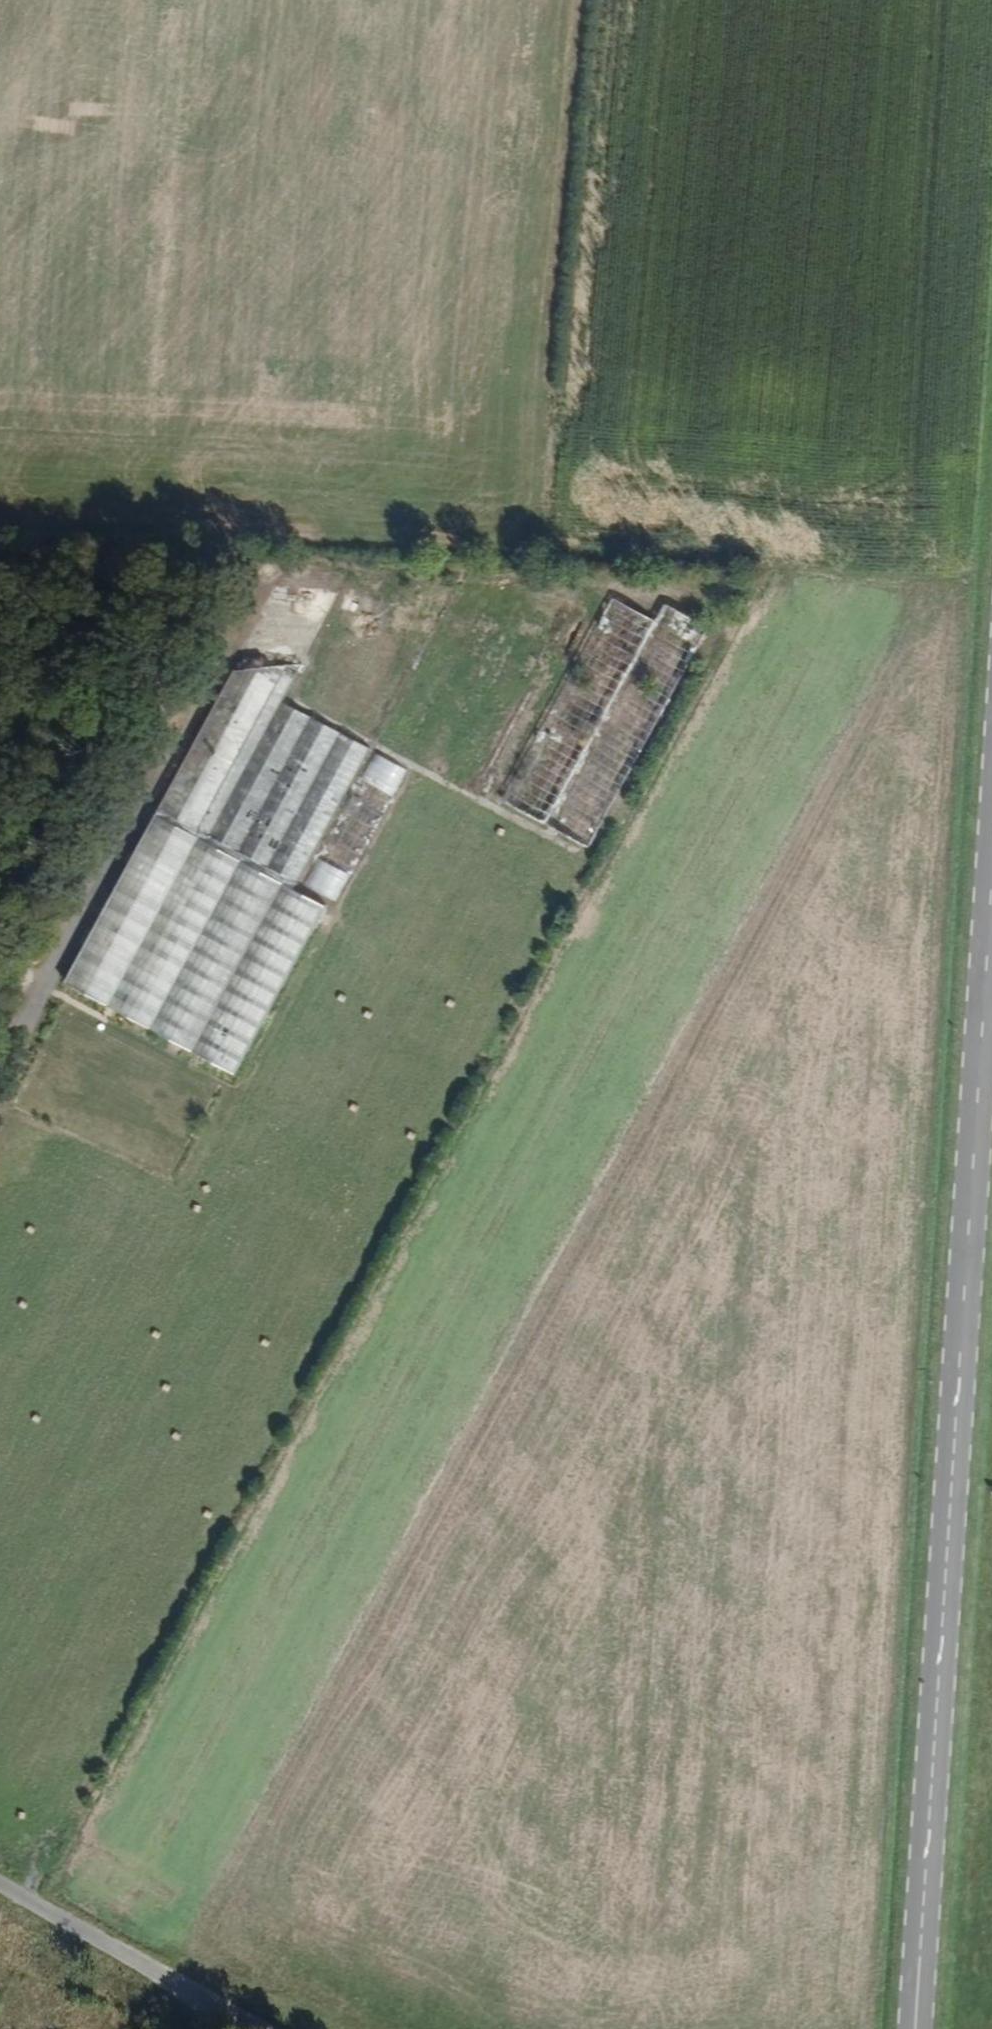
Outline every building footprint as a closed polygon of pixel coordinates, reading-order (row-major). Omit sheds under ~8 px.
[(504,805),(592,849),(704,626),(663,605),(655,621),(608,598),(504,805)] [(304,888),(376,756),(286,708),(217,841),(304,888)] [(231,761),(241,740),(214,726),(203,745),(231,761)]
